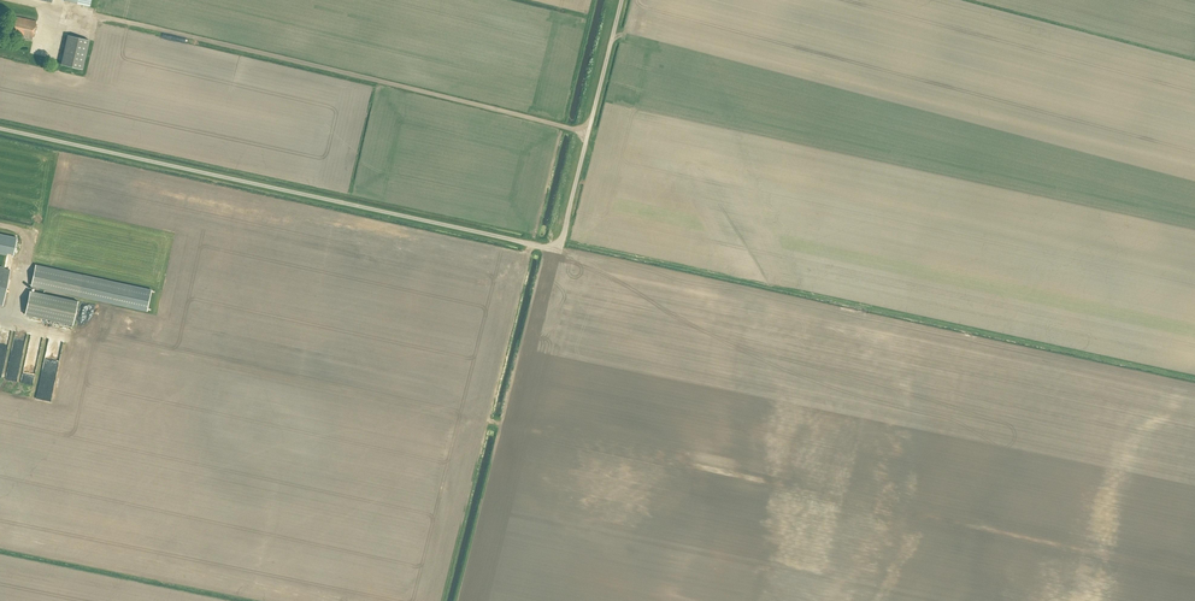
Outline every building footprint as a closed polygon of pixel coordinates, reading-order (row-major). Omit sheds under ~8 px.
[(22,37),(33,39),(37,20),(12,15),(10,25),(24,27),(22,37)] [(68,35),(61,65),(82,69),(89,40),(68,35)] [(13,256),(17,238),(0,234),(0,253),(13,256)] [(152,290),(35,265),(31,285),(148,310),(152,290)] [(0,268),(0,304),(2,304),(10,270),(0,268)] [(78,301),(30,291),(25,314),(73,324),(78,301)] [(83,317),(86,303),(80,302),(77,316),(83,317)] [(51,401),(64,337),(55,335),(54,339),(49,338),(37,398),(51,401)]
